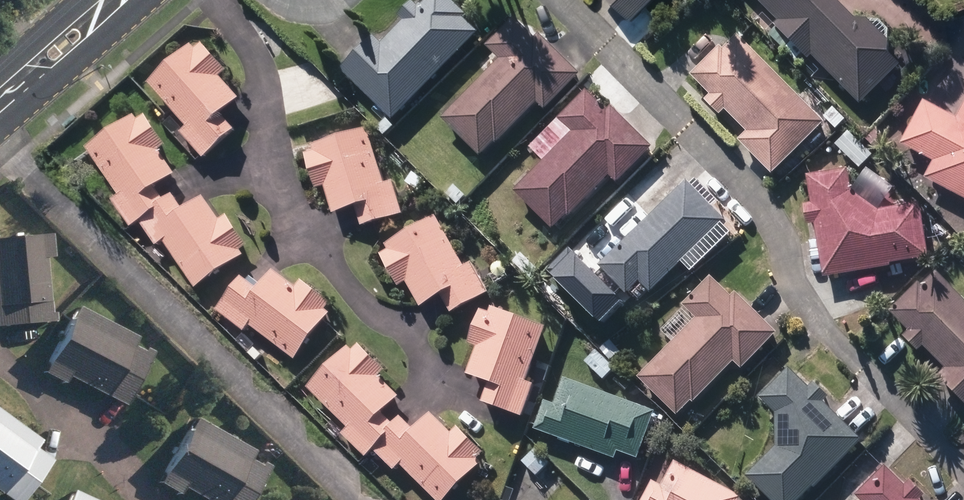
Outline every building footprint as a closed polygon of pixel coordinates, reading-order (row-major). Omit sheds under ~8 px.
[(392,122),(478,35),(463,20),(466,18),(448,0),(426,0),(417,9),(411,3),(397,17),(403,23),(381,46),(373,37),(340,71),(392,122)] [(629,21),(650,0),(608,0),(629,21)] [(860,107),(900,68),(887,56),(890,34),(879,22),(855,22),(833,0),(756,0),(779,24),(774,28),(775,30),(769,37),(796,65),(802,57),(808,63),(812,58),(860,107)] [(441,121),(480,159),(494,145),(495,148),(537,105),(545,114),(580,77),(539,37),(534,41),(514,21),(486,49),(499,62),(441,121)] [(738,143),(771,177),(823,126),(737,38),(722,53),(719,50),(690,78),(710,98),(704,104),(718,117),(724,111),(746,134),(738,143)] [(179,135),(203,160),(234,131),(220,117),(238,100),(219,80),(226,73),(202,47),(194,53),(189,48),(147,86),(185,128),(179,135)] [(514,194),(552,232),(566,218),(568,220),(609,178),(617,186),(653,150),(611,109),(606,113),(585,93),(558,121),(572,135),(514,194)] [(956,121),(923,103),(900,147),(933,165),(924,181),(963,202),(963,107),(956,121)] [(846,121),(834,110),(825,118),(837,130),(846,121)] [(130,230),(138,224),(155,213),(153,209),(163,203),(155,191),(174,177),(158,154),(165,149),(144,118),(137,123),(133,117),(86,149),(119,197),(111,202),(130,230)] [(375,130),(384,140),(395,130),(385,121),(375,130)] [(356,210),(361,230),(401,218),(391,184),(384,186),(367,131),(312,147),(314,154),(304,157),(315,191),(325,188),(333,217),(356,210)] [(867,141),(877,152),(886,145),(875,134),(867,141)] [(631,295),(638,302),(648,293),(650,295),(725,223),(686,183),(676,193),(654,169),(626,196),(639,209),(646,203),(655,212),(599,268),(625,296),(639,283),(640,285),(631,295)] [(848,172),(806,178),(810,206),(803,207),(806,227),(815,226),(822,279),(890,270),(889,266),(928,261),(921,206),(912,208),(911,200),(896,202),(897,211),(878,213),(851,193),(848,172)] [(407,182),(418,188),(424,180),(412,173),(407,182)] [(445,196),(457,208),(467,198),(455,186),(445,196)] [(155,213),(138,224),(155,249),(163,244),(196,292),(243,259),(240,253),(248,248),(226,218),(219,223),(202,199),(183,212),(172,196),(163,203),(153,209),(155,213)] [(440,298),(451,316),(488,295),(471,265),(463,270),(435,220),(385,249),(387,252),(378,257),(397,289),(406,284),(420,310),(440,298)] [(52,323),(51,315),(47,315),(42,260),(50,259),(47,236),(0,240),(0,328),(52,323)] [(512,263),(527,279),(536,270),(521,254),(512,263)] [(491,280),(497,281),(503,278),(505,271),(501,265),(495,264),(489,267),(487,274),(491,280)] [(249,328),(296,362),(330,316),(326,313),(331,305),(300,283),(295,290),(272,273),(257,292),(240,279),(216,313),(244,334),(249,328)] [(963,406),(963,304),(935,274),(921,289),(917,285),(889,313),(909,334),(903,340),(917,354),(922,348),(945,371),(937,378),(963,406)] [(636,380),(676,420),(690,405),(692,407),(733,365),(741,374),(777,336),(735,294),(731,299),(711,278),(681,308),(695,321),(636,380)] [(65,379),(122,409),(150,356),(141,351),(139,354),(128,349),(133,339),(74,308),(40,376),(61,387),(65,379)] [(481,405),(521,420),(533,388),(524,385),(535,355),(545,359),(553,338),(543,335),(545,330),(491,309),(488,315),(479,312),(466,347),(475,351),(465,378),(488,386),(481,405)] [(599,351),(609,363),(620,355),(610,343),(599,351)] [(365,460),(372,452),(387,438),(384,435),(392,426),(382,416),(398,400),(378,379),(385,374),(358,346),(352,352),(348,349),(307,389),(347,431),(341,436),(365,460)] [(584,363),(601,379),(612,368),(595,352),(584,363)] [(765,499),(801,499),(812,489),(813,491),(860,442),(822,405),(829,399),(814,384),(808,390),(788,370),(759,400),(775,415),(776,448),(745,480),(765,499)] [(533,434),(614,462),(617,455),(638,462),(655,414),(563,381),(554,407),(544,404),(533,434)] [(372,452),(392,474),(399,467),(431,499),(448,499),(481,467),(476,462),(483,456),(457,429),(450,436),(430,415),(413,432),(400,419),(392,426),(384,435),(387,438),(372,452)] [(48,463),(32,451),(38,443),(0,416),(0,499),(21,499),(48,463)] [(196,499),(250,499),(264,477),(262,475),(265,469),(258,465),(256,468),(246,463),(251,454),(193,420),(155,486),(176,497),(179,491),(196,499)] [(521,464),(536,479),(549,466),(534,451),(521,464)] [(742,499),(674,463),(661,488),(651,483),(642,499),(741,499),(742,499)] [(925,497),(909,482),(904,487),(885,468),(855,498),(857,499),(922,499),(925,497)]
